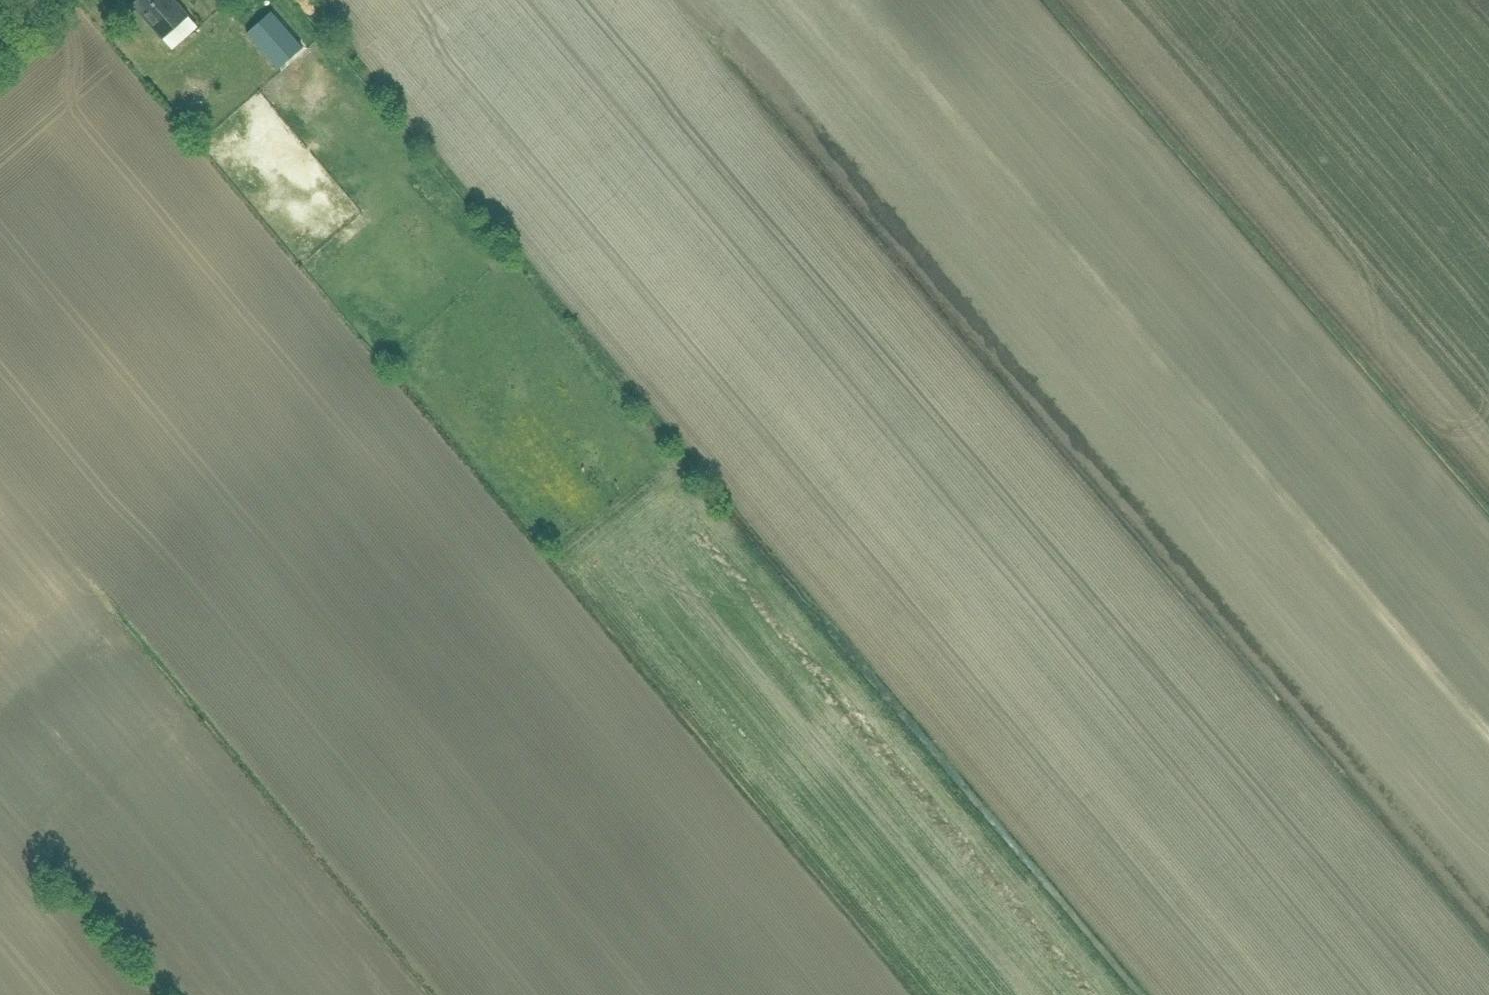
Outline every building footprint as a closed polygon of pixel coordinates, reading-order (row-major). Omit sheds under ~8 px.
[(187,15),(174,0),(137,0),(132,4),(162,37),(187,15)] [(271,11),(246,33),(278,68),(302,47),(271,11)]
